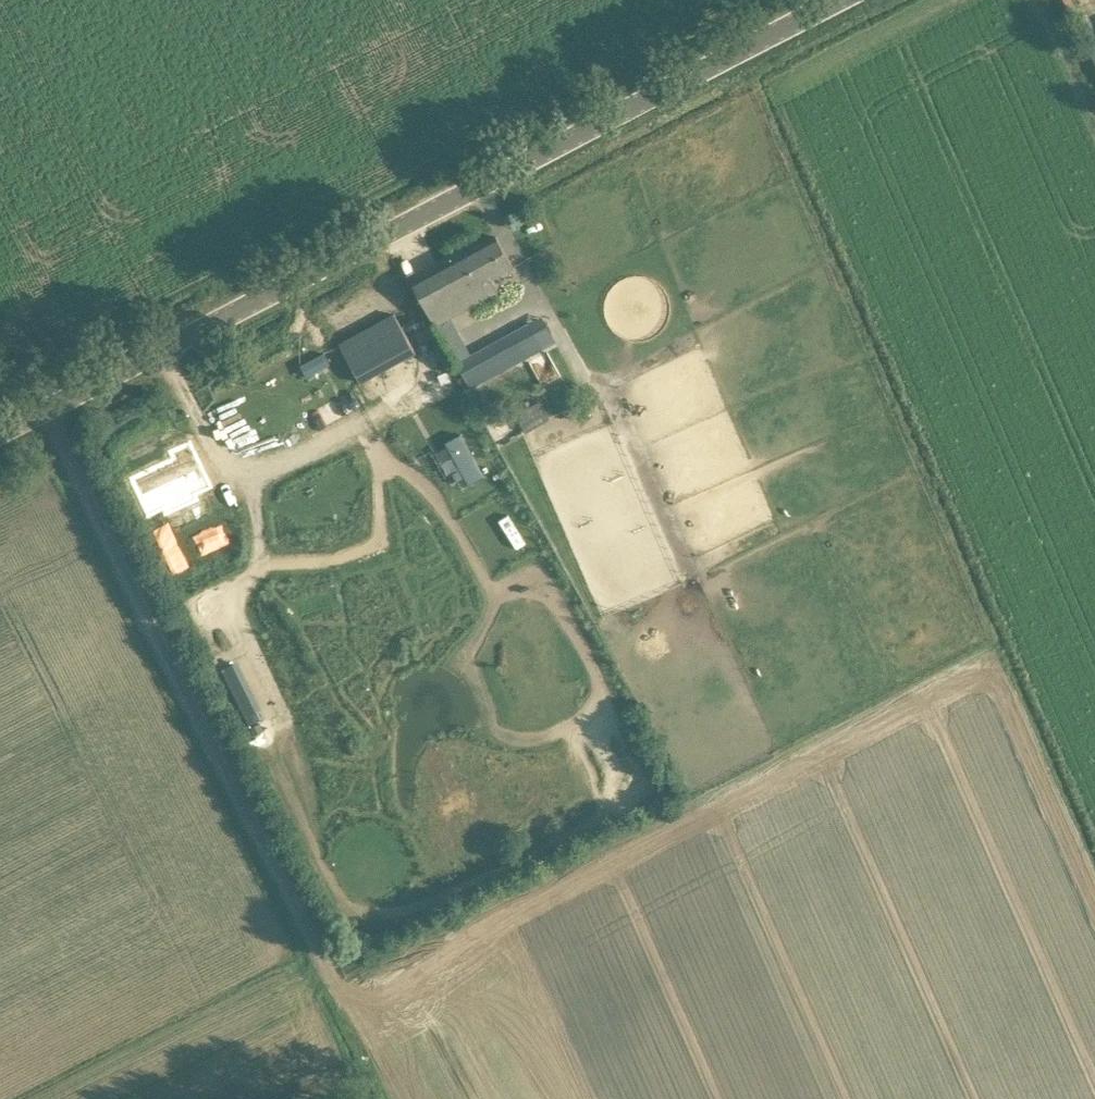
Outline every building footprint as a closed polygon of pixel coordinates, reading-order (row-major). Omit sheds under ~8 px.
[(412,282),(423,301),(436,326),(500,292),(494,281),(515,269),(497,236),(412,282)] [(340,344),(361,382),(416,352),(395,314),(340,344)] [(456,363),(471,390),(544,350),(529,323),(456,363)] [(526,433),(551,419),(541,401),(516,414),(526,433)] [(485,476),(461,434),(447,442),(461,468),(453,473),(458,481),(466,477),(470,484),(485,476)] [(204,508),(182,467),(166,476),(169,483),(127,505),(145,539),(204,508)] [(523,527),(510,504),(498,511),(511,533),(523,527)]
